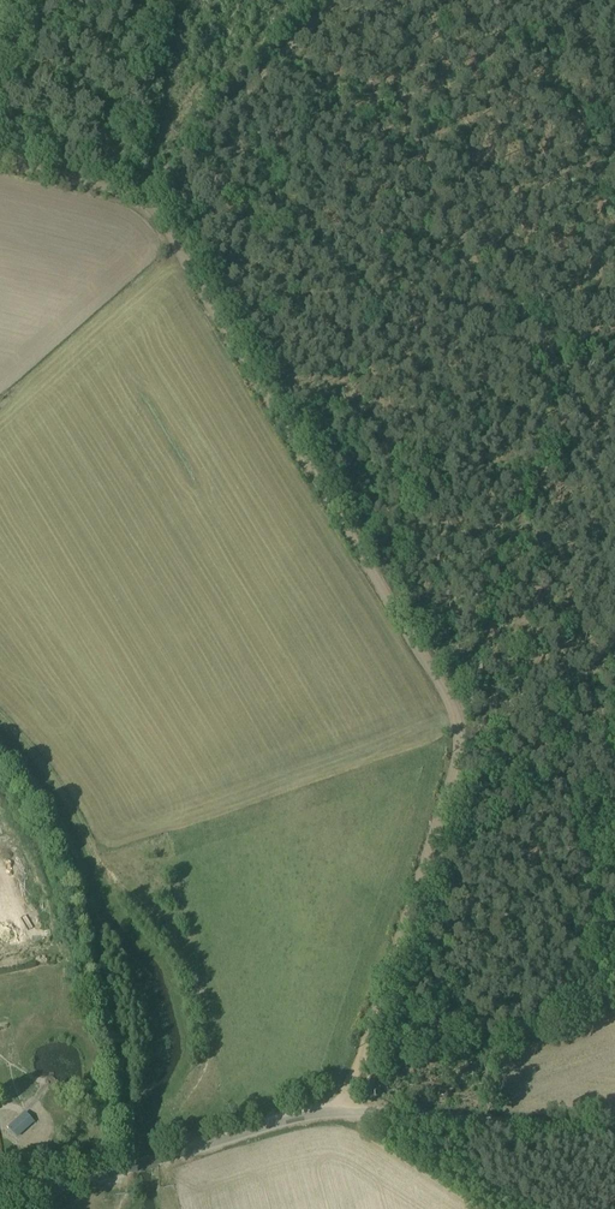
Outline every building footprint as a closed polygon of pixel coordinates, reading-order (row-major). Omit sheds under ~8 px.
[(34,1123),(25,1112),(9,1125),(19,1136),(34,1123)]
